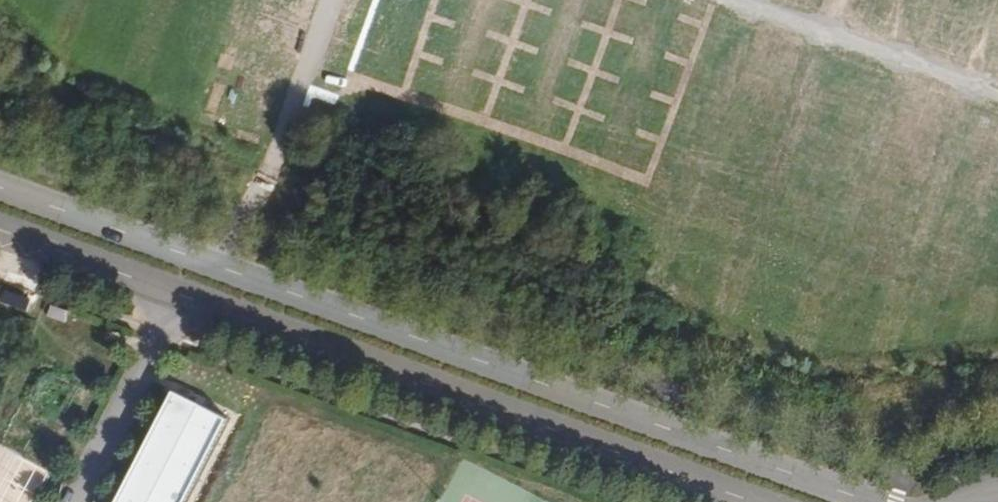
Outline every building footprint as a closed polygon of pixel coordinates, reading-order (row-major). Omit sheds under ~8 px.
[(227,411),(171,385),(115,501),(183,501),(227,411)]
